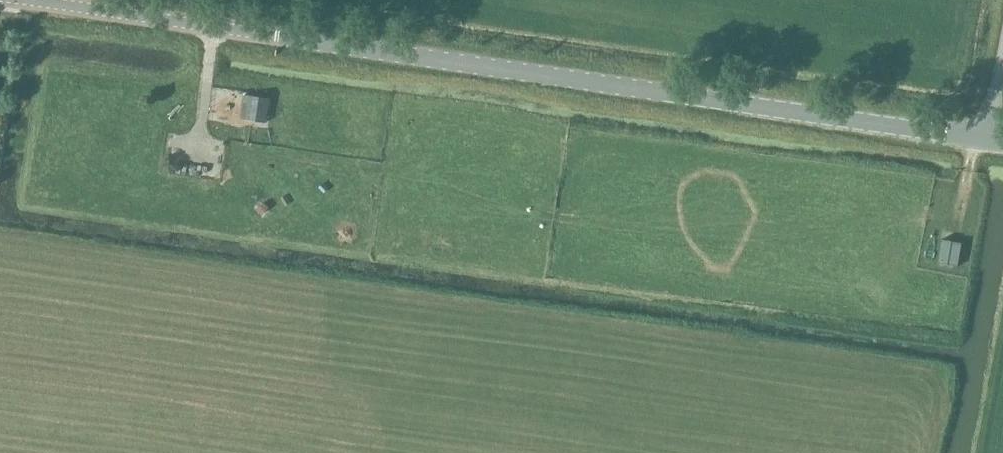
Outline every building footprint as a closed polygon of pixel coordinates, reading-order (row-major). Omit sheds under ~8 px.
[(247,119),(263,121),(267,97),(247,94),(245,106),(249,107),(247,119)] [(170,173),(198,176),(199,163),(171,160),(170,173)] [(963,247),(943,246),(940,272),(960,273),(963,247)]
